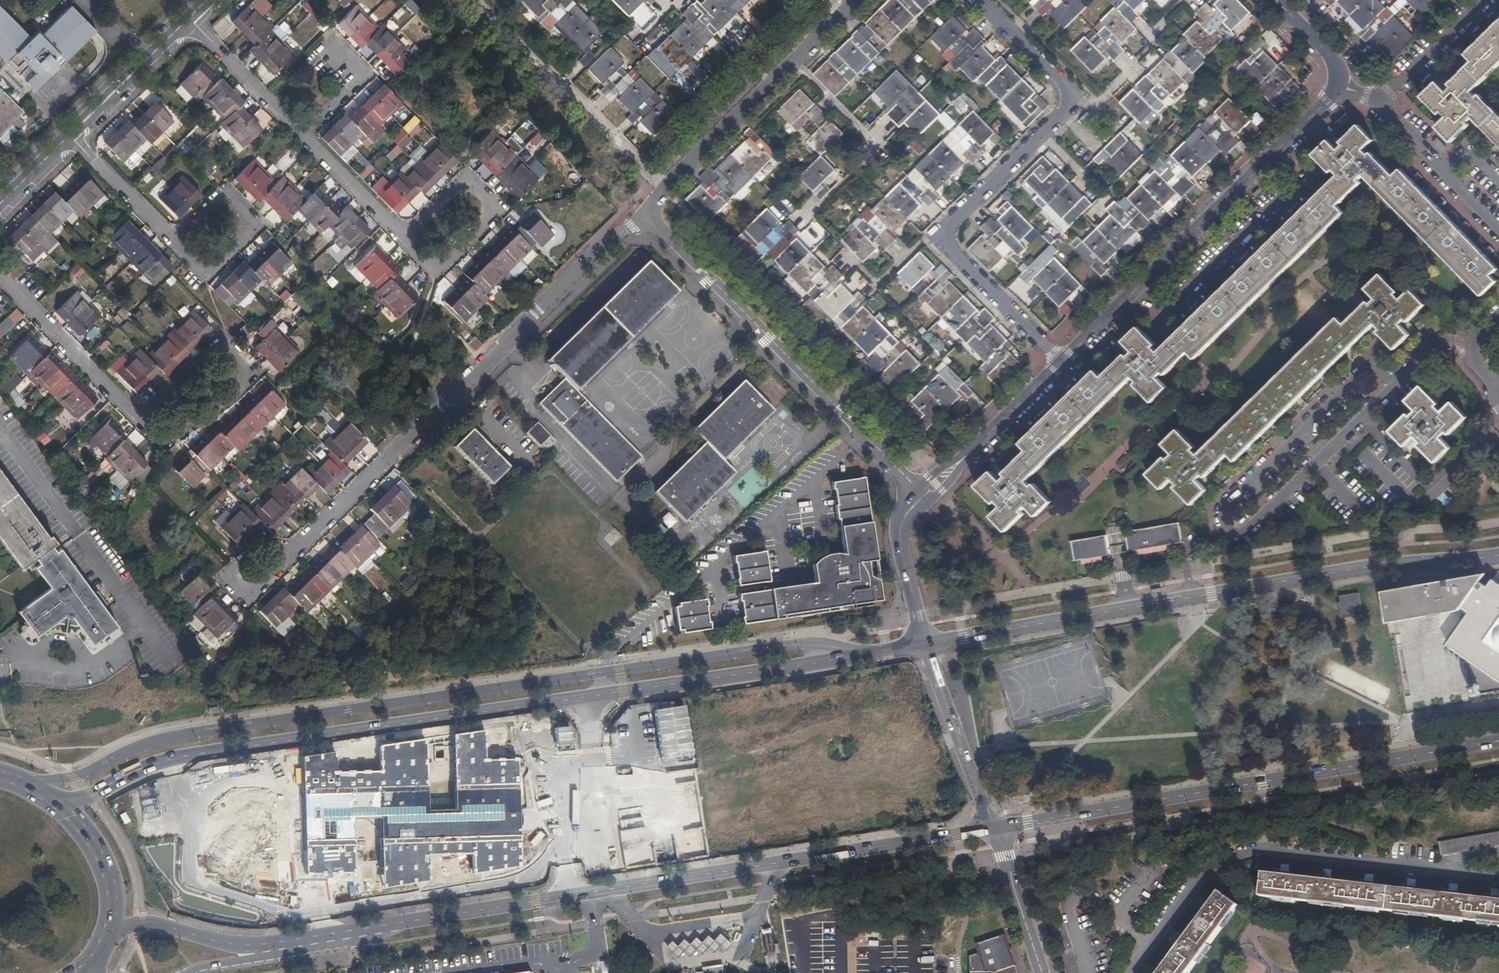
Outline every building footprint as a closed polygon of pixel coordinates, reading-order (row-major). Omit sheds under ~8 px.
[(262,17),(273,6),(268,0),(256,0),(233,23),(245,34),(262,17)] [(573,2),(574,2),(572,0),(519,0),(548,30),(553,26),(580,54),(584,51),(587,53),(578,61),(584,67),(594,56),(587,48),(594,41),(602,49),(606,45),(598,36),(603,33),(575,4),(573,2)] [(628,17),(644,1),(645,1),(649,5),(655,0),(611,0),(628,17)] [(664,75),(668,79),(749,0),(705,0),(700,5),(701,7),(698,9),(692,3),(681,14),(689,22),(686,25),(683,22),(655,50),(661,57),(659,59),(651,52),(646,57),(657,67),(661,63),(669,71),(664,75)] [(936,0),(891,0),(867,24),(869,26),(867,28),(864,25),(853,36),(854,37),(837,53),(836,52),(830,58),(834,61),(832,63),(829,61),(815,75),(837,97),(873,62),(874,62),(877,59),(881,63),(883,61),(884,63),(887,59),(881,53),(917,19),(912,13),(920,5),(925,10),(936,0)] [(1052,15),(1066,30),(1087,8),(1080,0),(1040,0),(1033,6),(1044,18),(1052,10),(1055,12),(1052,15)] [(1072,51),(1094,74),(1108,60),(1105,57),(1105,56),(1107,54),(1115,63),(1126,52),(1121,46),(1123,45),(1138,30),(1132,25),(1138,19),(1130,11),(1131,10),(1132,9),(1135,12),(1148,0),(1112,0),(1110,2),(1116,8),(1095,28),(1100,32),(1090,42),(1086,37),(1072,51)] [(1120,103),(1142,125),(1157,111),(1145,99),(1153,91),(1164,103),(1172,95),(1173,95),(1187,82),(1186,81),(1194,73),(1195,74),(1209,60),(1206,58),(1225,40),(1228,42),(1235,34),(1233,32),(1252,13),(1239,0),(1220,0),(1214,6),(1212,8),(1208,3),(1196,14),(1201,19),(1199,21),(1184,36),(1186,38),(1172,52),(1180,59),(1179,60),(1177,62),(1169,54),(1163,59),(1165,60),(1150,74),(1149,74),(1136,86),(1144,94),(1142,96),(1135,89),(1120,103)] [(1380,46),(1393,60),(1416,38),(1402,24),(1396,28),(1382,13),(1387,8),(1379,0),(1325,0),(1332,6),(1337,1),(1364,30),(1367,27),(1370,30),(1362,37),(1372,48),(1380,40),(1383,43),(1380,46)] [(1430,0),(1416,0),(1417,1),(1412,6),(1423,16),(1429,11),(1421,3),(1423,1),(1426,4),(1430,0)] [(35,74),(26,83),(34,92),(96,30),(71,5),(41,34),(37,29),(29,36),(0,7),(0,56),(1,57),(4,54),(16,67),(17,67),(23,61),(35,74)] [(350,37),(368,19),(356,8),(338,24),(350,37)] [(975,83),(980,78),(1024,124),(1033,115),(1024,106),(1037,93),(1009,65),(1002,72),(1000,69),(1008,61),(1002,55),(997,61),(983,47),(980,50),(978,47),(986,39),(975,28),(967,37),(965,34),(968,31),(954,16),(932,38),(946,53),(945,53),(952,61),(954,69),(958,72),(962,68),(975,83)] [(256,45),(270,31),(273,28),(262,17),(245,34),(256,45)] [(365,44),(379,31),(368,19),(350,37),(361,48),(365,44)] [(390,19),(384,25),(393,33),(398,27),(390,19)] [(1482,40),(1477,45),(1467,55),(1466,55),(1473,62),(1467,67),(1450,84),(1449,85),(1452,88),(1447,92),(1437,82),(1422,98),(1440,116),(1443,113),(1447,118),(1437,128),(1452,143),(1471,125),(1468,122),(1473,119),(1494,140),(1498,145),(1498,113),(1480,94),(1478,97),(1473,93),(1483,84),(1489,77),(1498,68),(1498,23),(1482,40)] [(377,55),(394,38),(383,26),(379,31),(365,44),(377,55)] [(250,51),(262,63),(282,43),(270,31),(256,45),(250,51)] [(388,66),(401,53),(405,49),(394,38),(377,55),(388,66)] [(1283,115),(1306,93),(1265,52),(1262,55),(1259,51),(1267,44),(1262,38),(1251,49),(1259,57),(1252,65),(1244,56),(1235,65),(1283,115)] [(282,43),(262,63),(274,74),(293,55),(282,43)] [(653,137),(676,114),(661,99),(658,103),(656,100),(654,102),(649,97),(653,93),(631,70),(626,74),(622,70),(624,68),(621,65),(624,62),(610,48),(587,70),(604,87),(599,91),(609,103),(615,97),(631,114),(626,119),(631,124),(637,119),(639,122),(653,137)] [(398,77),(411,64),(401,53),(388,66),(398,77)] [(29,79),(35,74),(23,61),(17,67),(29,79)] [(194,97),(198,92),(210,81),(214,77),(201,65),(181,84),(194,97)] [(898,125),(903,121),(920,137),(942,115),(928,101),(923,106),(915,98),(920,94),(912,85),(913,85),(899,71),(876,93),(890,108),(892,106),(893,107),(895,108),(887,115),(898,125)] [(198,92),(203,98),(215,86),(210,81),(198,92)] [(203,98),(214,109),(232,92),(220,81),(215,86),(203,98)] [(373,97),(391,115),(402,103),(385,85),(373,97)] [(815,148),(823,155),(835,144),(845,134),(831,119),(823,126),(822,125),(821,125),(830,117),(819,105),(810,113),(809,111),(816,104),(800,89),(779,111),(793,126),(794,126),(809,141),(808,141),(815,148)] [(22,112),(2,92),(0,94),(0,133),(22,112)] [(214,109),(225,121),(239,108),(243,104),(232,92),(214,109)] [(960,96),(953,103),(962,111),(968,104),(960,96)] [(379,126),(391,115),(373,97),(362,108),(379,126)] [(1100,258),(1092,266),(1102,277),(1108,272),(1100,263),(1102,262),(1105,265),(1142,229),(1144,231),(1150,225),(1142,217),(1144,215),(1150,221),(1178,194),(1177,192),(1180,189),(1186,196),(1196,186),(1188,177),(1190,175),(1194,178),(1222,150),(1227,155),(1240,143),(1232,134),(1234,131),(1238,135),(1252,121),(1230,99),(1215,113),(1220,117),(1213,125),(1207,119),(1199,127),(1200,128),(1172,155),(1175,159),(1172,161),(1169,158),(1164,162),(1169,168),(1161,176),(1157,171),(1128,199),(1130,200),(1122,208),(1116,202),(1110,207),(1113,209),(1109,213),(1112,215),(1084,243),(1088,247),(1080,255),(1084,259),(1092,251),(1100,258)] [(144,115),(162,133),(174,121),(156,103),(144,115)] [(225,121),(221,125),(223,127),(231,135),(232,137),(250,119),(239,108),(225,121)] [(368,137),(379,126),(362,108),(351,119),(363,133),(368,137)] [(857,227),(842,240),(864,263),(879,249),(876,246),(878,243),(886,251),(897,241),(889,233),(891,230),(895,233),(923,206),(921,205),(924,202),(930,208),(941,198),(933,190),(935,188),(938,191),(967,163),(963,160),(966,158),(974,166),(985,155),(976,147),(979,145),(982,148),(997,134),(975,111),(952,133),(957,138),(949,146),(945,140),(916,169),(918,170),(903,185),(901,184),(872,211),(877,216),(874,219),(868,212),(863,217),(869,224),(861,231),(857,227)] [(133,127),(146,140),(150,144),(162,133),(144,115),(133,127)] [(334,127),(351,145),(363,133),(351,119),(346,115),(334,127)] [(413,116),(402,127),(408,133),(387,152),(392,157),(424,128),(413,116)] [(250,119),(232,137),(244,148),(261,130),(250,119)] [(129,122),(117,133),(134,151),(146,140),(133,127),(129,122)] [(492,132),(503,144),(510,137),(499,125),(492,132)] [(1096,370),(1090,377),(1081,385),(1065,401),(1061,404),(1045,420),(1039,426),(1036,429),(1022,443),(1028,450),(1006,473),(1005,474),(1007,476),(1002,481),(993,471),(977,486),(995,504),(998,501),(1002,506),(992,516),(1007,531),(1025,514),(1023,511),(1028,506),(1037,516),(1053,501),(1035,483),(1032,486),(1028,481),(1134,377),(1139,382),(1136,385),(1154,403),(1169,388),(1159,378),(1164,373),(1166,375),(1190,352),(1197,359),(1345,212),(1339,206),(1362,183),(1359,180),(1364,176),(1483,297),(1498,282),(1493,276),(1498,269),(1489,259),(1485,254),(1466,235),(1457,226),(1448,216),(1436,205),(1417,185),(1408,175),(1401,169),(1394,176),(1372,152),(1369,155),(1365,150),(1375,140),(1360,125),(1342,142),(1341,143),(1344,145),(1339,150),(1330,141),(1314,155),(1331,173),(1334,171),(1339,176),(1329,185),(1324,191),(1317,197),(1314,200),(1308,205),(1291,222),(1289,225),(1280,233),(1267,246),(1259,254),(1242,271),(1239,273),(1231,282),(1218,295),(1210,303),(1194,318),(1190,322),(1185,327),(1175,337),(1159,352),(1155,347),(1157,345),(1157,344),(1139,327),(1124,342),(1134,352),(1132,354),(1129,357),(1126,354),(1126,355),(1103,377),(1096,370)] [(231,135),(223,127),(217,133),(225,141),(231,135)] [(340,156),(351,145),(334,127),(323,138),(340,156)] [(687,200),(709,223),(736,196),(745,187),(773,160),(777,164),(782,159),(770,146),(760,155),(753,147),(762,138),(757,133),(751,127),(745,133),(750,138),(719,169),(722,172),(719,175),(711,167),(701,177),(709,186),(705,189),(702,186),(687,200)] [(484,164),(504,145),(503,144),(492,132),(472,151),(484,164)] [(134,151),(117,133),(106,144),(123,162),(134,151)] [(1113,157),(1105,149),(1094,160),(1100,165),(1108,157),(1111,160),(1107,162),(1121,177),(1143,156),(1129,141),(1125,145),(1122,143),(1127,139),(1122,133),(1113,142),(1121,150),(1113,157)] [(428,153),(446,171),(457,159),(440,142),(428,153)] [(496,176),(515,156),(504,145),(484,164),(496,176)] [(1146,167),(1157,155),(1150,149),(1139,160),(1146,167)] [(434,182),(446,171),(428,153),(417,164),(434,182)] [(725,153),(713,168),(716,171),(728,157),(725,153)] [(356,159),(365,167),(359,174),(364,178),(374,167),(360,154),(356,159)] [(507,188),(527,168),(515,156),(496,176),(507,188)] [(823,156),(813,165),(800,178),(815,193),(822,201),(832,191),(825,182),(832,175),(840,183),(844,179),(843,177),(836,171),(837,170),(823,156)] [(1044,156),(1022,178),(1063,218),(1071,226),(1075,222),(1068,214),(1075,207),(1083,215),(1094,204),(1088,199),(1087,201),(1084,198),(1085,197),(1058,169),(1055,172),(1052,169),(1054,167),(1044,156)] [(151,168),(153,170),(157,173),(168,162),(163,157),(151,168)] [(248,191),(265,173),(254,161),(236,178),(248,191)] [(423,193),(434,182),(417,164),(405,175),(419,189),(423,193)] [(539,180),(527,168),(507,188),(519,199),(539,180)] [(419,189),(405,175),(402,172),(390,184),(407,201),(419,189)] [(276,185),(265,173),(248,191),(259,202),(263,198),(276,185)] [(73,186),(92,206),(93,204),(103,194),(104,194),(85,174),(73,186)] [(171,188),(189,206),(200,195),(183,177),(171,188)] [(382,192),(390,184),(383,177),(376,185),(382,192)] [(283,178),(276,185),(263,198),(275,209),(294,190),(283,178)] [(298,209),(310,222),(330,203),(323,195),(328,190),(323,184),(317,190),(306,201),(298,209)] [(407,201),(390,184),(382,192),(378,195),(395,213),(407,201)] [(61,198),(73,211),(80,218),(92,206),(73,186),(61,198)] [(745,187),(736,196),(741,201),(750,193),(745,187)] [(177,217),(189,206),(171,188),(159,200),(177,217)] [(286,221),(298,209),(306,201),(294,190),(275,209),(286,221)] [(44,205),(61,222),(73,211),(61,198),(56,193),(44,205)] [(107,198),(103,194),(93,204),(97,208),(107,198)] [(771,195),(764,202),(769,207),(776,200),(771,195)] [(567,207),(566,199),(557,201),(553,202),(554,210),(567,207)] [(330,203),(310,222),(321,233),(329,226),(341,214),(330,203)] [(33,216),(50,233),(61,222),(44,205),(33,216)] [(969,249),(991,271),(1005,258),(1002,255),(1006,251),(1011,257),(1015,253),(1008,245),(1016,237),(1021,242),(1036,228),(1014,205),(999,220),(1002,223),(1000,226),(992,217),(981,228),(986,233),(969,249)] [(346,208),(341,214),(329,226),(340,237),(358,219),(346,208)] [(878,375),(883,370),(900,388),(923,365),(900,342),(895,347),(888,339),(893,334),(865,306),(862,304),(867,299),(862,294),(857,298),(843,284),(840,287),(837,284),(845,276),(835,266),(826,274),(823,271),(827,268),(798,239),(795,242),(794,241),(792,239),(801,231),(790,221),(782,229),(780,227),(784,223),(769,209),(746,231),(768,253),(773,248),(781,256),(776,261),(834,320),(839,316),(847,324),(842,329),(872,360),(867,364),(878,375)] [(521,228),(535,243),(536,244),(540,247),(553,234),(534,215),(521,228)] [(38,245),(50,233),(33,216),(21,227),(38,245)] [(347,244),(351,249),(369,231),(358,219),(340,237),(347,244)] [(109,238),(120,250),(138,233),(127,221),(109,238)] [(516,232),(530,248),(535,243),(521,228),(519,226),(515,231),(516,232)] [(32,262),(44,251),(38,245),(21,227),(9,239),(23,253),(30,260),(32,262)] [(520,260),(532,249),(530,248),(516,232),(515,231),(512,229),(501,240),(520,260)] [(120,250),(132,262),(150,244),(138,233),(120,250)] [(340,237),(335,242),(342,249),(347,244),(340,237)] [(488,252),(508,272),(520,260),(501,240),(488,252)] [(143,273),(161,256),(150,244),(132,262),(143,273)] [(260,255),(279,275),(291,263),(272,244),(260,255)] [(356,266),(368,278),(387,259),(376,247),(356,266)] [(290,248),(286,252),(293,259),(296,255),(290,248)] [(477,263),(496,283),(508,272),(488,252),(477,263)] [(1003,390),(1026,368),(1012,354),(1008,357),(1006,355),(1014,347),(994,327),(991,330),(989,327),(997,319),(986,308),(978,316),(976,314),(979,311),(951,282),(948,286),(945,283),(954,275),(943,264),(935,272),(933,269),(936,267),(921,252),(898,274),(913,289),(918,284),(933,300),(928,304),(957,332),(961,328),(968,335),(964,340),(994,371),(989,376),(1003,390)] [(28,263),(30,260),(23,253),(21,255),(28,263)] [(1091,304),(1096,299),(1055,257),(1051,262),(1043,254),(1038,258),(1046,266),(1039,273),(1031,266),(1020,276),(1025,282),(1034,273),(1037,276),(1033,279),(1068,316),(1077,307),(1069,299),(1078,291),(1091,304)] [(268,286),(279,275),(260,255),(249,266),(261,279),(268,286)] [(173,267),(161,256),(143,273),(155,285),(173,267)] [(387,259),(368,278),(379,290),(394,275),(399,271),(387,259)] [(244,262),(233,273),(250,290),(261,279),(249,266),(244,262)] [(601,308),(631,339),(678,292),(648,262),(601,308)] [(77,263),(70,270),(78,277),(85,271),(77,263)] [(484,295),(496,283),(477,263),(465,275),(469,279),(484,295)] [(221,286),(215,291),(225,301),(231,296),(238,303),(241,300),(250,291),(250,290),(233,273),(220,285),(221,286)] [(1304,395),(1318,382),(1326,374),(1346,355),(1354,347),(1376,325),(1381,330),(1379,332),(1396,350),(1411,334),(1401,324),(1406,320),(1409,323),(1409,322),(1426,305),(1412,290),(1401,300),(1397,295),(1399,292),(1382,274),(1367,289),(1376,299),(1371,304),(1369,301),(1345,324),(1339,317),(1199,455),(1194,450),(1197,447),(1179,429),(1164,444),(1173,454),(1169,459),(1166,457),(1148,474),(1163,490),(1173,480),(1178,485),(1176,487),(1193,505),(1208,490),(1199,480),(1204,475),(1206,478),(1207,477),(1230,455),(1236,462),(1244,455),(1252,447),(1268,431),(1277,423),(1296,404),(1304,395)] [(332,288),(338,282),(332,275),(326,281),(332,288)] [(379,290),(374,295),(386,306),(406,287),(394,275),(379,290)] [(469,279),(457,290),(476,310),(488,298),(484,295),(469,279)] [(406,287),(386,306),(398,318),(417,299),(406,287)] [(286,289),(278,296),(283,302),(291,295),(286,289)] [(476,310),(457,290),(445,302),(464,321),(476,310)] [(250,291),(241,300),(244,303),(253,294),(250,291)] [(57,312),(68,324),(88,304),(76,293),(57,312)] [(88,304),(68,324),(80,336),(100,316),(88,304)] [(23,316),(16,307),(0,321),(0,336),(23,316)] [(125,319),(129,315),(121,307),(116,312),(125,319)] [(565,378),(577,391),(631,339),(601,308),(547,361),(565,378)] [(183,323),(200,340),(211,329),(194,312),(183,323)] [(120,326),(125,332),(132,326),(127,320),(120,326)] [(189,351),(200,340),(183,323),(172,333),(189,351)] [(247,340),(254,333),(246,325),(239,331),(247,340)] [(255,347),(267,359),(287,340),(275,328),(255,347)] [(172,333),(160,345),(177,363),(189,351),(172,333)] [(475,351),(482,342),(474,336),(467,344),(475,351)] [(24,369),(26,367),(40,354),(45,349),(31,337),(11,356),(24,369)] [(103,351),(110,342),(105,338),(98,347),(103,351)] [(287,340),(267,359),(279,371),(299,351),(287,340)] [(148,357),(160,370),(165,374),(177,363),(160,345),(148,357)] [(129,361),(149,381),(160,370),(148,357),(141,350),(129,361)] [(44,359),(31,373),(43,385),(63,365),(51,353),(44,359)] [(26,367),(31,373),(44,359),(40,354),(26,367)] [(136,393),(149,381),(129,361),(117,374),(136,393)] [(63,365),(43,385),(54,396),(74,377),(63,365)] [(895,411),(921,437),(963,396),(960,393),(962,391),(970,399),(976,394),(965,382),(957,390),(950,382),(957,375),(949,366),(943,372),(948,376),(946,379),(941,374),(910,404),(907,400),(895,411)] [(74,377),(54,396),(66,408),(86,388),(74,377)] [(642,458),(577,391),(565,378),(539,404),(616,483),(642,458)] [(693,431),(705,442),(723,461),(774,411),(744,380),(693,431)] [(266,384),(253,396),(273,416),(285,404),(266,384)] [(1447,433),(1450,435),(1468,417),(1453,402),(1443,411),(1438,406),(1441,404),(1422,385),(1407,401),(1416,411),(1411,416),(1409,413),(1391,431),(1406,447),(1416,437),(1421,442),(1418,445),(1420,446),(1436,463),(1452,448),(1442,438),(1445,435),(1447,433)] [(86,388),(66,408),(77,419),(97,400),(86,388)] [(273,416),(253,396),(242,408),(262,428),(273,416)] [(250,440),(262,428),(242,408),(230,420),(250,440)] [(109,456),(124,441),(119,436),(123,433),(111,420),(89,440),(95,447),(97,445),(109,456)] [(238,451),(250,440),(230,420),(219,432),(233,447),(238,451)] [(348,422),(336,434),(355,453),(367,441),(348,422)] [(551,436),(538,423),(527,434),(540,447),(551,436)] [(221,459),(233,447),(219,432),(214,427),(202,439),(221,459)] [(472,430),(454,448),(491,486),(510,468),(472,430)] [(355,453),(336,434),(324,446),(331,453),(343,465),(355,453)] [(202,439),(190,451),(195,456),(210,470),(221,459),(202,439)] [(109,456),(106,459),(118,471),(135,454),(124,441),(109,456)] [(723,461),(705,442),(654,492),(685,523),(736,474),(723,461)] [(338,482),(349,471),(343,465),(331,453),(320,464),(338,482)] [(135,475),(140,480),(142,477),(148,471),(150,469),(135,454),(118,471),(128,482),(135,475)] [(193,488),(205,475),(190,460),(186,455),(173,468),(193,488)] [(205,475),(210,470),(195,456),(190,460),(205,475)] [(326,494),(338,482),(320,464),(308,476),(318,486),(326,494)] [(318,486),(308,476),(299,466),(287,479),(306,498),(318,486)] [(118,471),(109,479),(120,490),(128,482),(118,471)] [(25,564),(30,560),(51,545),(56,542),(50,535),(48,536),(0,472),(0,538),(21,567),(25,564)] [(212,482),(205,475),(193,488),(199,494),(212,482)] [(876,561),(864,477),(832,482),(832,486),(832,490),(834,490),(836,505),(835,505),(837,520),(838,520),(844,555),(840,554),(835,554),(830,554),(825,555),(822,557),(819,559),(814,562),(812,565),(815,583),(770,589),(770,590),(738,594),(739,598),(738,598),(739,602),(741,602),(742,617),(741,617),(742,622),(743,625),(783,619),(827,613),(827,609),(851,605),(851,609),(871,606),(871,603),(882,601),(879,580),(869,577),(869,576),(863,576),(862,563),(876,561)] [(294,509),(306,498),(287,479),(275,490),(294,509)] [(384,499),(401,517),(405,512),(411,517),(417,511),(410,504),(416,497),(401,482),(384,499)] [(283,521),(294,509),(275,490),(263,502),(283,521)] [(227,495),(224,492),(217,499),(220,502),(227,495)] [(374,514),(388,529),(401,517),(384,499),(371,511),(374,514)] [(216,500),(211,505),(215,509),(221,504),(216,500)] [(260,522),(266,528),(271,533),(283,521),(263,502),(252,513),(260,522)] [(232,515),(249,533),(260,522),(252,513),(243,504),(232,515)] [(214,521),(220,527),(232,515),(226,509),(214,521)] [(652,524),(659,535),(677,524),(670,513),(652,524)] [(364,524),(378,538),(388,529),(374,514),(364,524)] [(238,545),(249,533),(232,515),(220,527),(238,545)] [(393,534),(406,522),(401,517),(388,529),(393,534)] [(1179,523),(1125,532),(1128,552),(1183,542),(1179,523)] [(351,539),(368,557),(379,546),(362,528),(351,539)] [(1071,540),(1075,562),(1111,556),(1107,535),(1071,540)] [(354,566),(356,568),(368,557),(351,539),(339,551),(354,566)] [(51,545),(30,560),(50,587),(18,611),(36,636),(56,622),(57,623),(63,624),(62,632),(69,633),(71,625),(76,626),(78,625),(92,645),(117,627),(103,607),(107,604),(97,591),(93,594),(60,548),(56,551),(51,545)] [(323,558),(342,578),(354,566),(339,551),(335,547),(323,558)] [(760,552),(733,556),(733,559),(733,560),(734,564),(735,564),(737,579),(736,579),(737,583),(738,586),(764,582),(764,583),(770,582),(765,551),(759,552),(760,552)] [(311,570),(330,589),(342,578),(323,558),(311,570)] [(299,582),(318,601),(330,589),(311,570),(299,582)] [(194,605),(210,591),(214,586),(201,573),(181,592),(194,605)] [(1494,578),(1488,586),(1480,581),(1486,573),(1381,591),(1387,623),(1459,610),(1461,607),(1469,612),(1446,644),(1467,659),(1465,662),(1471,696),(1498,691),(1498,582),(1494,578)] [(406,589),(414,582),(408,576),(400,583),(406,589)] [(301,607),(306,613),(318,601),(299,582),(287,593),(301,607)] [(284,590),(272,601),(289,619),(301,607),(287,593),(284,590)] [(194,605),(199,610),(215,595),(210,591),(194,605)] [(1337,603),(1340,619),(1362,615),(1359,593),(1339,596),(1340,603),(1337,603)] [(195,615),(207,627),(227,608),(215,595),(199,610),(195,615)] [(678,606),(674,607),(678,631),(682,631),(682,634),(710,630),(710,626),(708,622),(710,622),(706,607),(708,607),(707,602),(706,603),(706,599),(679,603),(678,603),(678,606)] [(285,639),(297,627),(289,619),(272,601),(260,613),(285,639)] [(227,608),(207,627),(208,629),(216,637),(218,639),(238,619),(227,608)] [(216,637),(208,629),(203,634),(211,642),(216,637)] [(660,764),(690,762),(685,705),(655,708),(660,764)] [(302,759),(305,874),(382,873),(383,888),(428,882),(427,855),(473,854),(473,874),(520,868),(517,759),(486,760),(486,730),(454,735),(455,811),(428,811),(425,740),(381,746),(381,773),(336,774),(336,752),(302,759)] [(281,790),(224,798),(227,815),(278,807),(276,797),(282,796),(281,790)] [(536,847),(543,834),(537,831),(530,843),(536,847)] [(1439,843),(1441,856),(1498,846),(1498,832),(1439,843)] [(282,877),(285,894),(301,892),(295,858),(280,860),(281,866),(290,865),(292,876),(282,877)] [(1498,900),(1498,896),(1492,895),(1491,900),(1461,896),(1455,895),(1456,890),(1450,890),(1449,895),(1418,891),(1413,890),(1414,886),(1408,885),(1407,890),(1376,886),(1371,885),(1371,881),(1365,880),(1365,885),(1334,881),(1329,881),(1329,876),(1323,876),(1322,880),(1291,876),(1286,876),(1287,871),(1281,871),(1280,875),(1263,873),(1260,898),(1498,925),(1498,900)] [(1238,905),(1218,891),(1210,901),(1208,905),(1204,902),(1200,908),(1204,911),(1185,936),(1182,939),(1179,937),(1175,942),(1179,945),(1160,970),(1158,972),(1188,972),(1238,905)] [(1051,928),(1066,972),(1080,972),(1063,924),(1051,928)] [(680,948),(674,943),(668,950),(679,960),(686,954),(692,959),(699,952),(704,957),(710,950),(716,955),(722,948),(728,953),(734,946),(723,936),(716,942),(711,938),(704,945),(699,940),(692,946),(687,941),(680,948)] [(971,972),(1016,972),(1014,968),(1012,961),(981,963),(981,972),(971,972)] [(723,964),(705,967),(706,970),(697,971),(698,972),(724,972),(723,964)]
